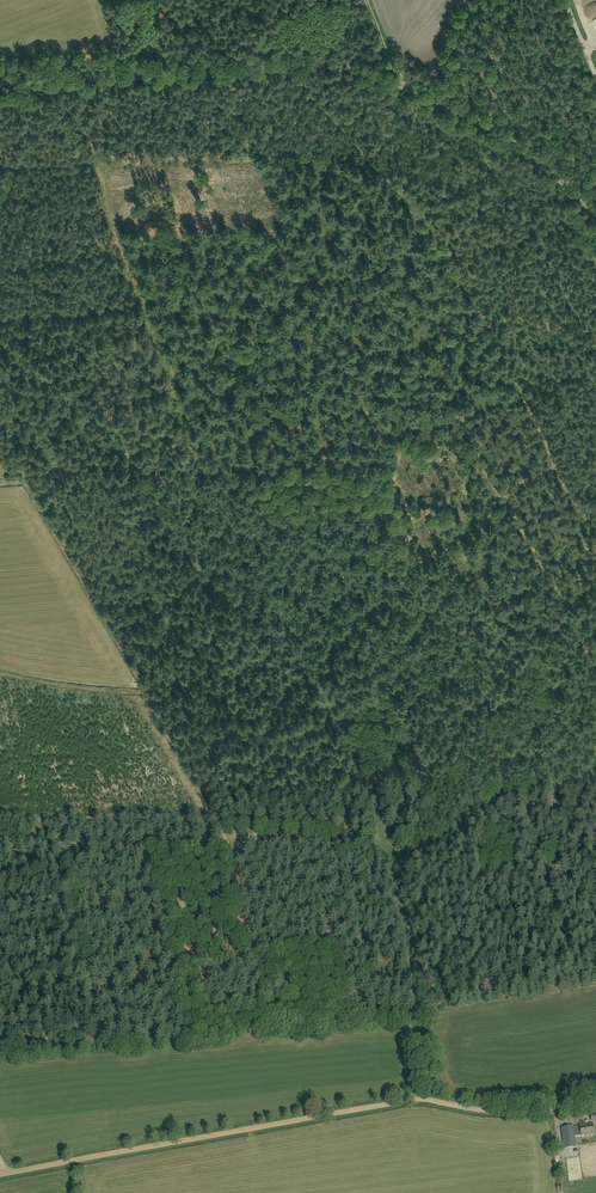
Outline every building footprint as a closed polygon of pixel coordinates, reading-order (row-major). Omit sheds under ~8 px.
[(573,1127),(561,1129),(569,1182),(581,1180),(574,1137),(580,1136),(593,1134),(592,1125),(584,1126),(584,1125),(579,1126),(573,1127)]
